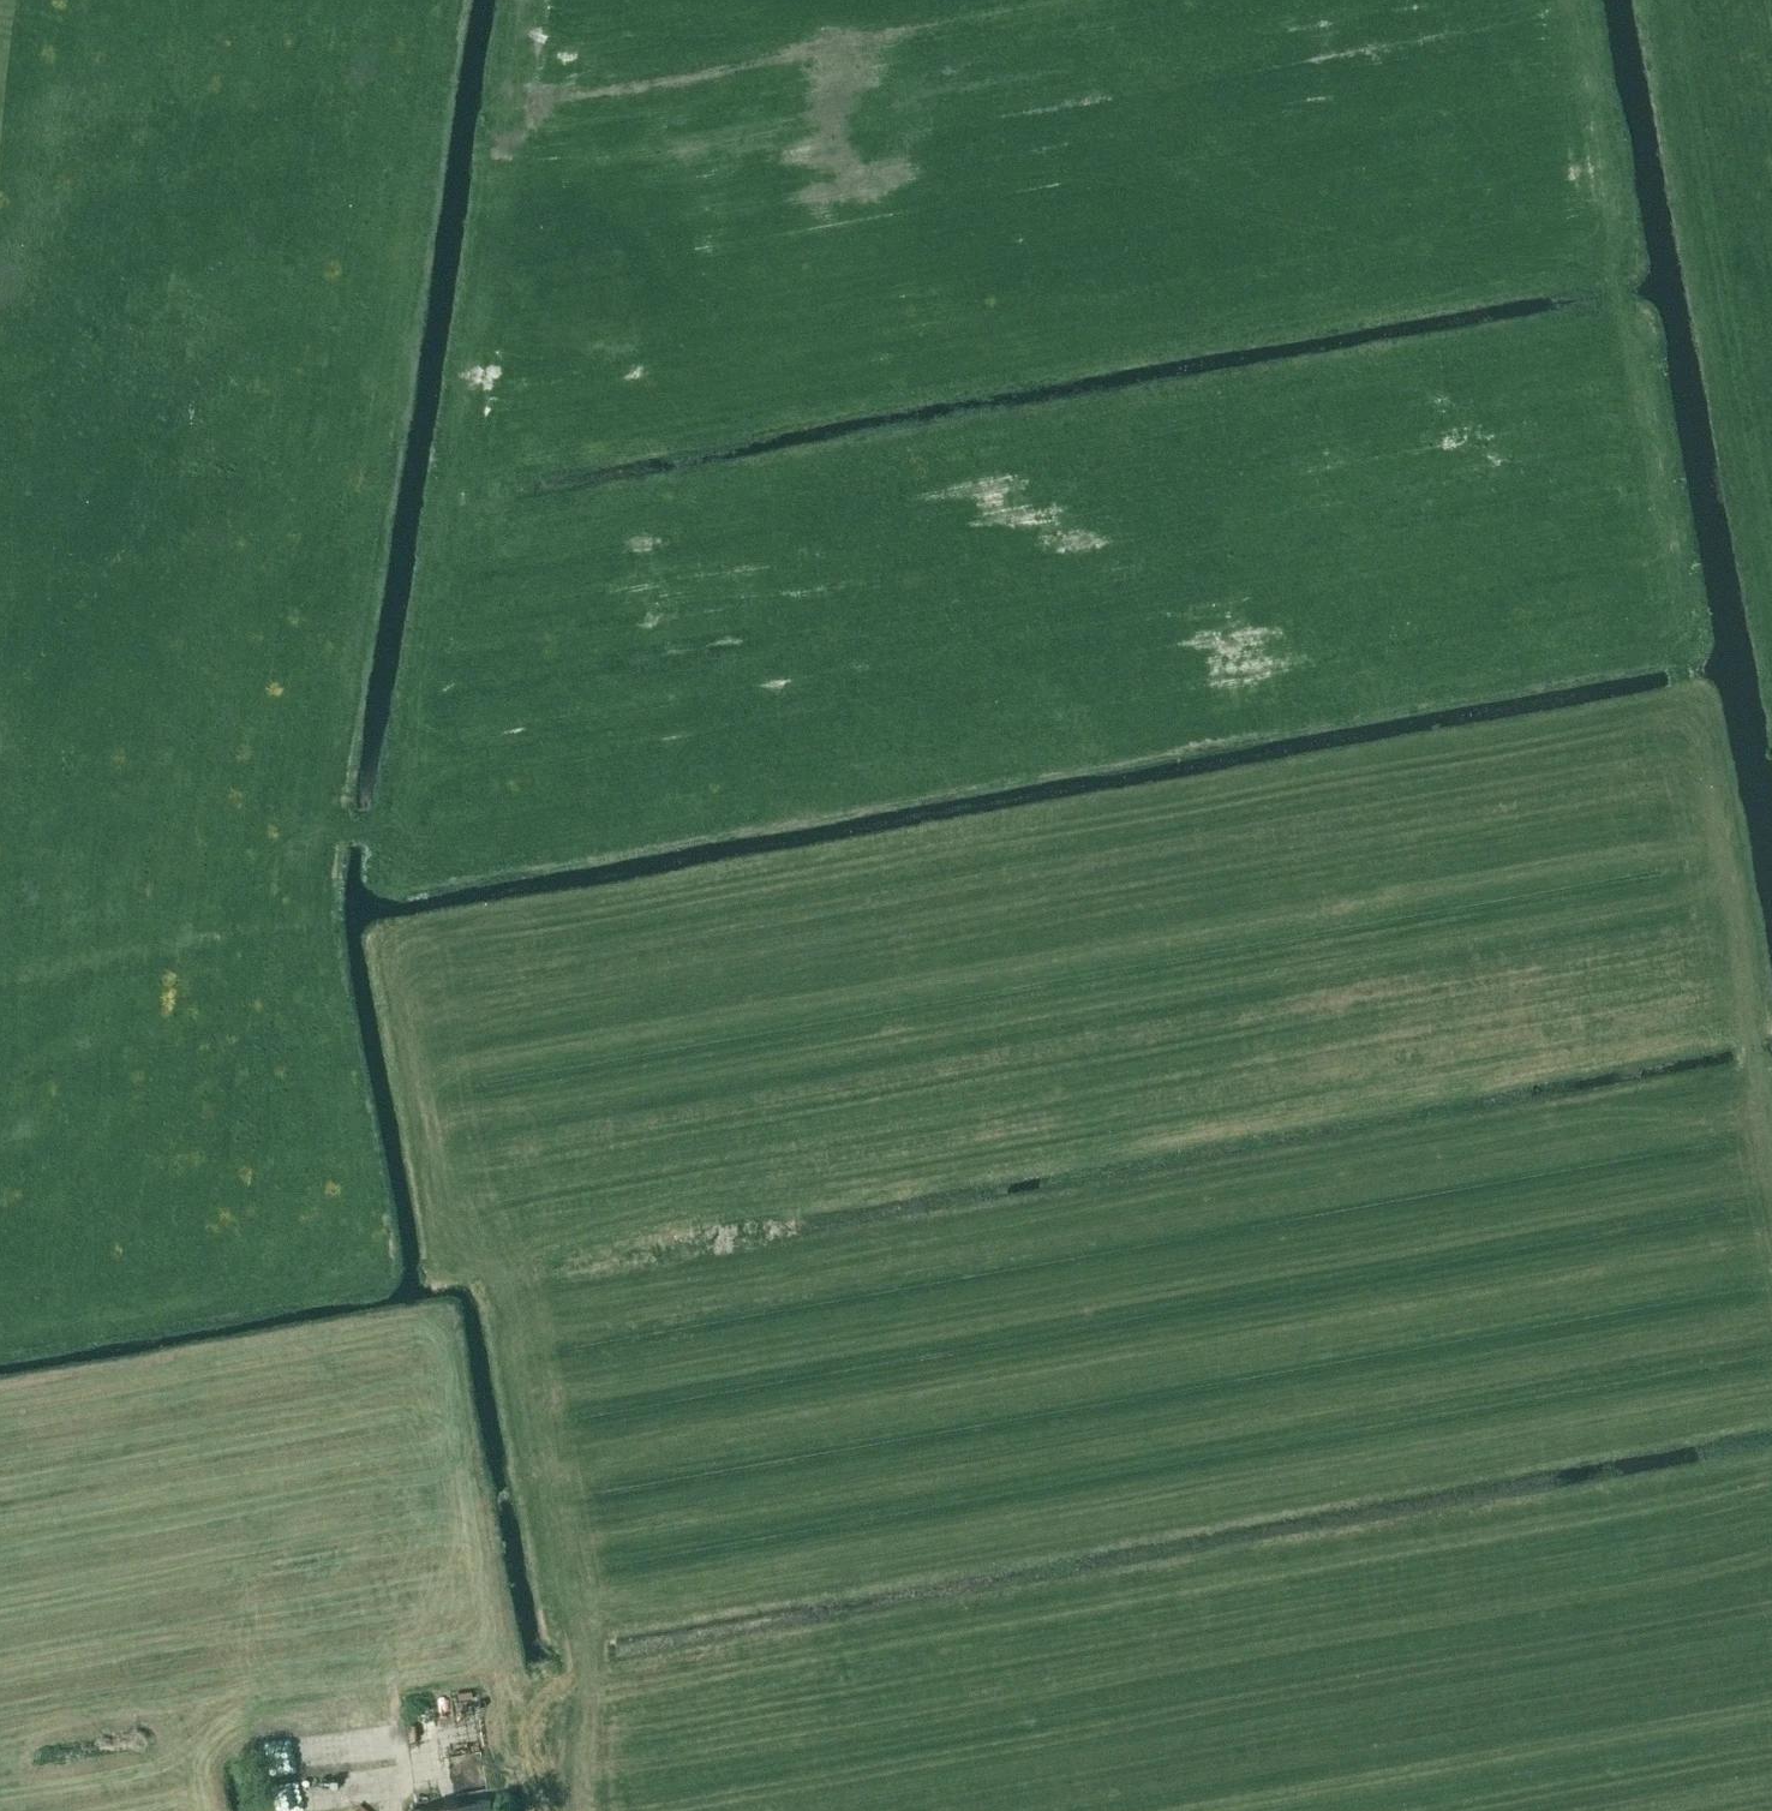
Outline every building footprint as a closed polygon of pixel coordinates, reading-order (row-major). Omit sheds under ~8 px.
[(489,1798),(409,1810),(491,1810),(489,1798)]
